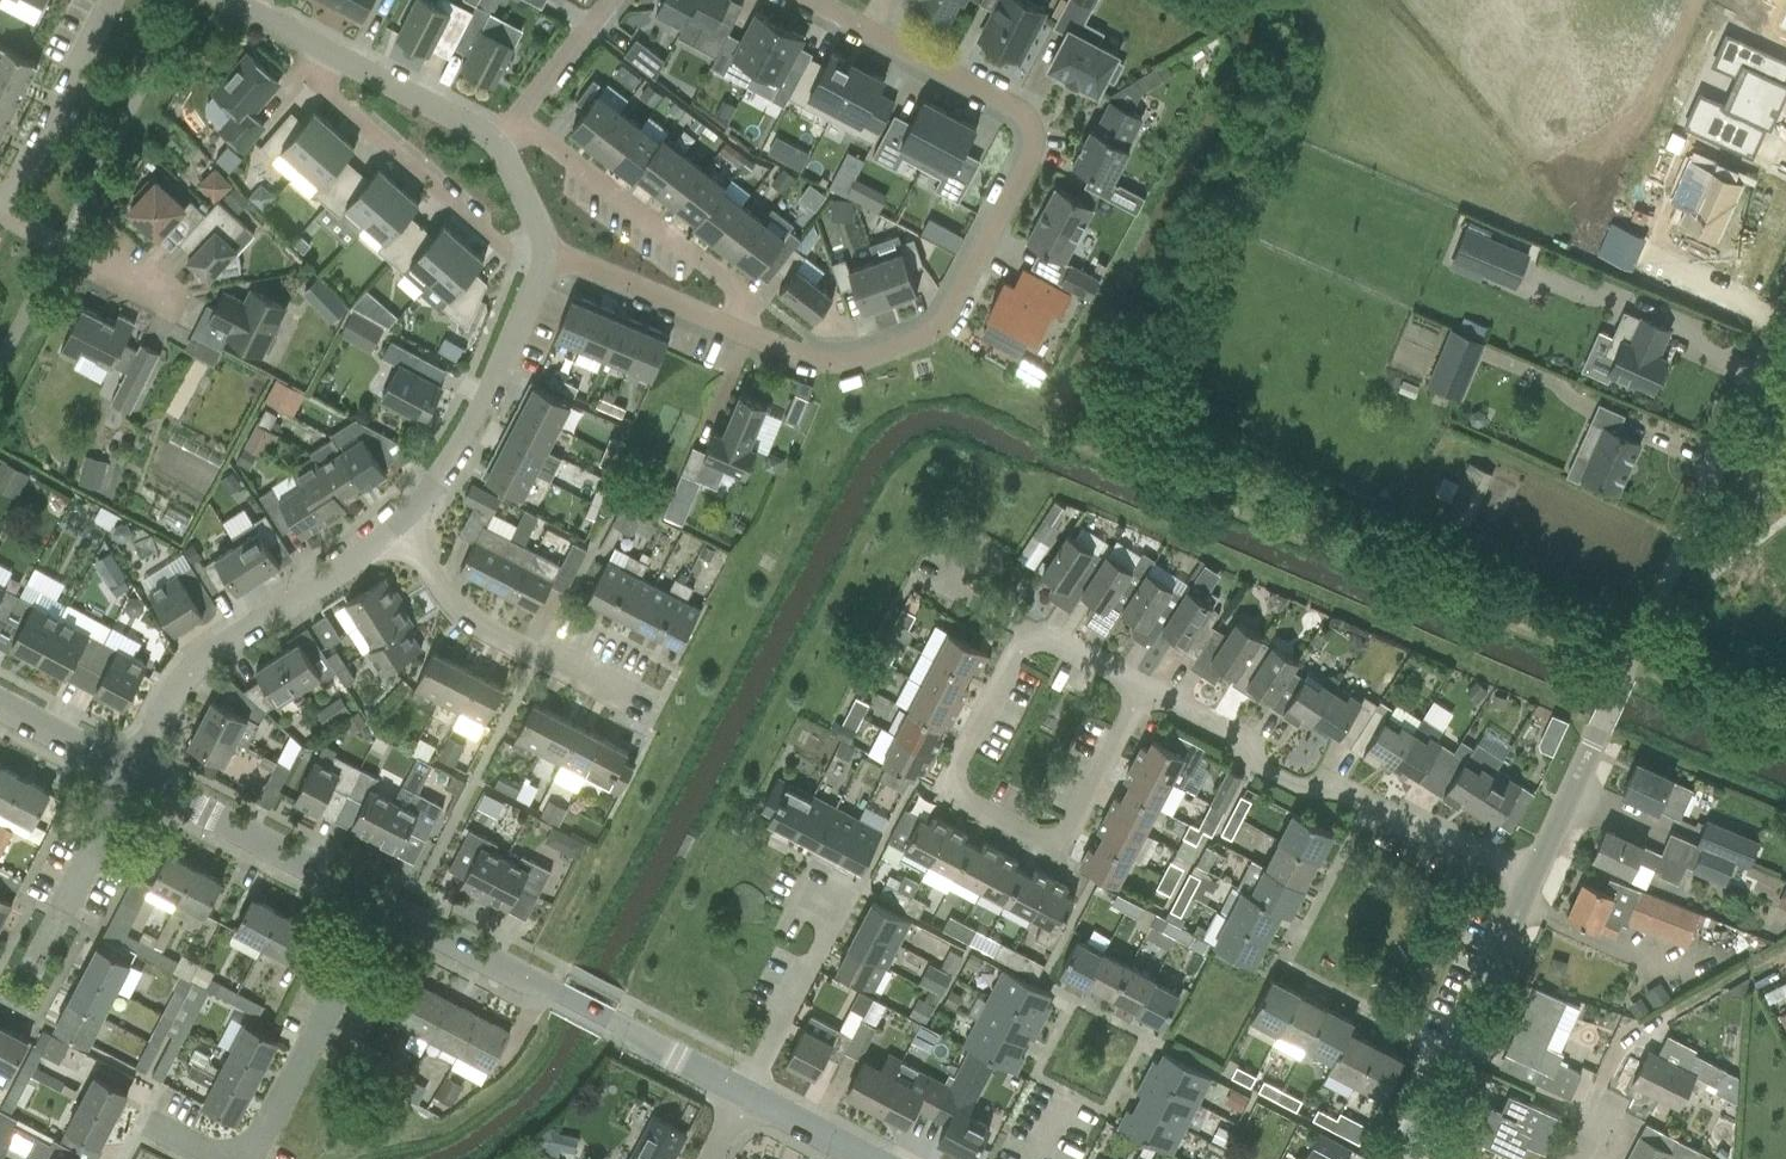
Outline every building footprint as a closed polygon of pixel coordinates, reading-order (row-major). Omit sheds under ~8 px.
[(363,18),(372,0),(329,0),(363,18)] [(398,36),(430,52),(436,40),(454,50),(464,30),(473,11),(452,0),(437,0),(436,3),(429,0),(416,0),(398,36)] [(689,17),(699,0),(658,0),(656,3),(660,5),(656,13),(683,28),(689,17)] [(689,17),(704,25),(694,43),(716,56),(729,32),(734,23),(722,17),(731,0),(699,0),(689,17)] [(919,2),(918,5),(948,21),(959,1),(963,3),(965,0),(915,0),(919,2)] [(980,38),(1020,59),(1046,11),(1025,0),(1000,0),(980,38)] [(494,35),(484,29),(492,13),(477,5),(473,11),(464,30),(478,37),(462,69),(494,86),(503,70),(505,71),(509,70),(513,62),(512,58),(509,56),(515,46),(494,35)] [(1776,24),(1785,29),(1785,6),(1776,24)] [(752,78),(782,21),(782,20),(780,23),(756,11),(742,39),(729,32),(716,56),(711,66),(724,73),(732,57),(756,69),(751,78),(752,78)] [(1117,58),(1119,54),(1099,44),(1105,32),(1083,20),(1076,32),(1070,29),(1050,66),(1098,92),(1106,78),(1115,82),(1125,62),(1117,58)] [(783,21),(782,21),(752,78),(753,79),(757,70),(781,82),(776,91),(789,98),(803,71),(791,65),(805,37),(782,24),(783,21)] [(1725,32),(1724,34),(1726,35),(1713,63),(1741,76),(1728,104),(1714,98),(1703,122),(1690,116),(1687,122),(1685,122),(1684,123),(1748,152),(1749,150),(1747,149),(1753,135),(1758,137),(1771,107),(1775,109),(1785,82),(1783,81),(1785,73),(1785,59),(1725,32)] [(637,38),(625,54),(655,77),(665,59),(637,38)] [(26,89),(39,63),(0,44),(0,75),(26,89)] [(831,119),(860,64),(833,50),(826,64),(812,57),(790,97),(804,105),(831,119)] [(249,54),(216,92),(238,111),(222,129),(244,148),(264,125),(251,113),(279,81),(249,54)] [(873,141),(895,100),(880,92),(886,78),(860,64),(831,119),(873,141)] [(1136,79),(1144,92),(1163,80),(1161,77),(1156,67),(1136,79)] [(642,79),(631,71),(623,81),(633,89),(642,79)] [(26,89),(0,75),(0,103),(14,111),(26,89)] [(593,145),(620,110),(600,94),(606,87),(594,78),(577,101),(587,109),(572,129),(593,145)] [(650,85),(641,96),(654,107),(663,95),(650,85)] [(922,167),(951,114),(925,100),(910,128),(893,119),(873,156),(897,169),(903,157),(922,167)] [(1079,152),(1073,163),(1111,183),(1130,148),(1128,146),(1143,116),(1111,100),(1096,130),(1092,128),(1086,139),(1083,137),(1076,150),(1079,152)] [(686,110),(676,102),(669,110),(680,118),(686,110)] [(2,134),(14,111),(0,103),(0,133),(2,134)] [(614,161),(641,126),(620,110),(593,145),(614,161)] [(302,166),(335,129),(314,111),(305,122),(292,111),(261,147),(275,159),(283,149),(302,166)] [(951,114),(922,167),(941,177),(935,189),(959,202),(979,165),(962,156),(977,128),(951,114)] [(706,125),(696,118),(690,126),(700,133),(706,125)] [(635,178),(638,174),(665,138),(664,138),(661,141),(641,126),(614,161),(635,178)] [(327,204),(358,169),(346,158),(355,147),(335,129),(302,166),(321,183),(314,192),(327,204)] [(638,174),(658,189),(685,154),(665,138),(638,174)] [(811,153),(794,144),(785,162),(802,171),(811,153)] [(229,173),(243,157),(229,145),(215,161),(229,173)] [(746,157),(739,152),(733,160),(740,165),(746,157)] [(705,169),(685,154),(658,189),(678,205),(705,169)] [(1698,182),(1680,221),(1718,238),(1744,181),(1690,157),(1682,175),(1698,182)] [(756,164),(749,158),(741,168),(749,174),(756,164)] [(217,201),(219,200),(233,186),(216,168),(200,183),(217,201)] [(367,223),(399,186),(379,168),(370,179),(358,169),(327,204),(340,215),(348,206),(367,223)] [(785,168),(775,180),(787,190),(797,177),(785,168)] [(698,220),(725,185),(705,169),(678,205),(698,220)] [(855,178),(838,170),(829,186),(846,195),(855,178)] [(867,185),(855,178),(846,195),(858,202),(867,185)] [(171,251),(179,242),(206,213),(191,199),(184,206),(157,181),(154,184),(149,180),(138,192),(143,196),(130,210),(153,231),(151,233),(171,251)] [(800,197),(816,209),(826,195),(810,183),(800,197)] [(274,196),(261,184),(249,198),(263,210),(274,196)] [(1147,197),(1122,184),(1114,200),(1139,212),(1147,197)] [(716,240),(743,205),(723,190),(726,186),(725,185),(698,220),(695,224),(716,240)] [(249,201),(235,186),(224,197),(238,212),(249,201)] [(392,261),(422,225),(410,215),(420,204),(399,186),(367,223),(386,240),(378,249),(392,261)] [(1094,206),(1057,186),(1027,241),(1065,261),(1094,206)] [(854,201),(832,199),(831,214),(831,220),(853,221),(853,215),(854,201)] [(219,200),(217,201),(206,213),(179,242),(192,255),(188,259),(198,268),(200,278),(207,277),(209,279),(212,276),(242,270),(238,248),(231,242),(247,225),(219,200)] [(763,221),(763,220),(743,205),(716,240),(737,256),(763,221)] [(784,261),(795,247),(801,238),(790,229),(795,224),(773,207),(763,220),(763,221),(737,256),(757,272),(773,252),(784,261)] [(795,247),(805,254),(820,236),(814,222),(801,238),(795,247)] [(432,279),(464,243),(444,225),(434,236),(422,225),(392,261),(404,272),(412,263),(432,279)] [(1453,259),(1517,287),(1532,253),(1468,225),(1453,259)] [(954,229),(945,245),(956,251),(964,235),(954,229)] [(871,243),(876,260),(893,305),(912,298),(911,293),(918,290),(910,269),(924,265),(914,238),(902,242),(899,233),(871,243)] [(311,244),(301,235),(293,244),(303,253),(311,244)] [(464,243),(432,279),(451,296),(443,305),(469,328),(488,282),(475,271),(485,261),(464,243)] [(805,254),(795,247),(784,261),(777,269),(789,278),(780,289),(815,317),(833,294),(798,267),(806,256),(805,254)] [(842,290),(855,285),(864,310),(871,307),(873,312),(893,305),(876,260),(850,269),(846,258),(832,263),(842,290)] [(1061,283),(1090,298),(1101,277),(1072,262),(1061,283)] [(989,313),(993,315),(983,335),(1020,354),(1030,334),(1037,338),(1052,308),(1060,312),(1069,294),(1024,270),(1015,287),(1005,282),(989,313)] [(348,307),(318,277),(303,291),(333,322),(348,307)] [(224,291),(210,320),(231,331),(228,337),(262,354),(265,349),(270,352),(278,334),(274,332),(287,306),(252,289),(246,302),(224,291)] [(557,335),(581,346),(599,304),(583,297),(582,301),(573,297),(557,335)] [(581,346),(605,356),(621,318),(613,314),(615,310),(599,304),(581,346)] [(132,410),(161,352),(141,342),(138,349),(125,343),(136,321),(119,313),(115,322),(84,306),(61,352),(77,360),(83,348),(98,355),(96,357),(113,366),(114,363),(127,370),(112,400),(132,410)] [(389,326),(398,316),(388,308),(378,320),(389,326)] [(1636,383),(1654,390),(1668,359),(1658,355),(1670,329),(1636,315),(1635,316),(1625,310),(1605,353),(1613,357),(1606,375),(1634,388),(1636,383)] [(341,335),(353,342),(359,330),(378,340),(384,328),(354,311),(341,335)] [(605,356),(629,366),(647,324),(631,317),(629,321),(621,318),(605,356)] [(1488,326),(1473,320),(1467,335),(1482,341),(1488,326)] [(662,330),(647,324),(629,366),(653,376),(669,338),(661,335),(662,330)] [(1430,384),(1461,397),(1484,342),(1482,341),(1467,335),(1453,329),(1430,384)] [(464,347),(445,336),(438,350),(457,360),(464,347)] [(400,366),(383,398),(424,420),(443,386),(412,370),(420,355),(392,340),(383,356),(400,366)] [(1024,358),(1017,371),(1041,383),(1047,371),(1024,358)] [(562,389),(566,380),(554,374),(550,382),(562,389)] [(266,399),(281,407),(292,386),(277,379),(266,399)] [(566,380),(562,389),(575,395),(579,387),(566,380)] [(519,405),(559,426),(572,403),(535,384),(531,392),(527,390),(519,405)] [(741,392),(724,433),(750,444),(768,404),(741,392)] [(796,392),(785,419),(798,424),(810,398),(796,392)] [(596,405),(610,411),(614,402),(600,396),(596,405)] [(614,402),(610,411),(624,417),(628,408),(614,402)] [(548,449),(559,426),(519,405),(511,421),(515,423),(511,430),(548,449)] [(270,428),(271,427),(277,414),(266,408),(259,421),(258,422),(270,428)] [(1582,476),(1618,492),(1641,442),(1592,420),(1577,453),(1590,459),(1582,476)] [(275,431),(270,428),(258,422),(245,445),(262,454),(267,446),(275,431)] [(758,447),(750,444),(724,433),(716,429),(706,451),(693,446),(682,472),(695,478),(717,487),(726,465),(747,474),(758,447)] [(495,451),(536,472),(548,449),(511,430),(507,438),(503,436),(495,451)] [(366,440),(364,436),(341,451),(364,487),(387,473),(382,465),(394,457),(382,438),(375,434),(366,440)] [(333,437),(311,451),(324,471),(344,500),(364,487),(341,451),(333,437)] [(604,450),(614,453),(619,440),(610,437),(604,450)] [(237,461),(240,463),(249,468),(258,451),(245,445),(237,461)] [(608,466),(614,453),(604,450),(599,463),(608,466)] [(324,471),(311,451),(313,455),(291,468),(302,485),(324,521),(347,506),(344,500),(324,471)] [(523,496),(536,472),(495,451),(487,466),(491,468),(487,477),(523,496)] [(768,453),(763,467),(777,472),(782,458),(768,453)] [(31,472),(4,456),(0,463),(0,486),(17,496),(31,472)] [(1446,514),(1467,524),(1492,472),(1471,462),(1446,514)] [(101,488),(106,470),(84,464),(79,482),(101,488)] [(227,489),(240,481),(234,471),(221,480),(227,489)] [(260,495),(267,507),(284,532),(296,524),(303,535),(324,521),(302,485),(281,498),(273,486),(260,495)] [(494,513),(500,499),(494,496),(472,485),(465,499),(475,504),(487,510),(493,514),(494,513)] [(597,488),(591,501),(600,504),(606,492),(597,488)] [(674,494),(665,515),(683,523),(693,502),(674,494)] [(595,517),(600,504),(591,501),(586,513),(595,517)] [(245,506),(222,518),(230,532),(253,520),(245,506)] [(486,584),(512,597),(536,550),(524,544),(539,515),(526,508),(518,525),(517,525),(510,538),(486,584)] [(633,534),(634,532),(641,518),(622,508),(614,524),(633,534)] [(111,509),(103,525),(111,529),(119,513),(111,509)] [(270,545),(282,538),(266,514),(255,521),(255,522),(233,535),(238,543),(260,577),(281,563),(270,545)] [(130,525),(122,523),(116,525),(113,533),(116,539),(123,542),(130,539),(132,532),(130,525)] [(486,584),(510,538),(488,526),(484,524),(461,570),(486,584)] [(1079,574),(1090,581),(1105,557),(1094,550),(1069,534),(1042,574),(1055,582),(1051,588),(1064,596),(1079,574)] [(574,541),(570,549),(564,559),(579,567),(588,548),(574,541)] [(204,565),(219,589),(231,581),(238,591),(260,577),(238,543),(204,565)] [(193,563),(200,559),(201,558),(193,545),(185,550),(193,563)] [(716,551),(705,546),(704,548),(700,555),(711,561),(716,551)] [(538,610),(552,584),(562,564),(536,550),(512,597),(538,610)] [(1148,570),(1148,571),(1156,560),(1143,552),(1141,555),(1136,564),(1148,570)] [(1090,608),(1103,616),(1115,598),(1126,605),(1148,570),(1136,564),(1133,569),(1109,553),(1106,558),(1105,557),(1090,581),(1082,593),(1094,602),(1090,608)] [(612,610),(639,558),(630,554),(623,568),(609,560),(589,598),(612,610)] [(612,610),(635,622),(655,584),(641,577),(648,563),(639,558),(612,610)] [(219,589),(204,565),(200,559),(193,563),(192,564),(208,588),(211,594),(219,589)] [(208,588),(192,564),(151,590),(177,630),(204,613),(194,597),(208,588)] [(1169,618),(1184,594),(1161,579),(1148,571),(1148,570),(1126,605),(1122,611),(1135,619),(1131,625),(1143,634),(1158,611),(1169,618)] [(130,587),(121,573),(107,582),(116,596),(130,587)] [(347,601),(361,624),(401,599),(397,591),(394,593),(384,577),(347,601)] [(659,634),(685,582),(676,578),(669,591),(655,584),(635,622),(659,634)] [(39,660),(70,604),(27,581),(20,595),(6,621),(21,629),(13,645),(39,660)] [(1219,612),(1213,608),(1215,605),(1214,604),(1218,596),(1196,581),(1192,587),(1190,585),(1184,594),(1169,618),(1162,629),(1175,637),(1171,643),(1184,652),(1196,634),(1206,641),(1199,653),(1216,627),(1212,624),(1219,612)] [(685,582),(659,634),(682,646),(701,608),(687,601),(695,587),(685,582)] [(0,584),(0,617),(6,621),(20,595),(0,584)] [(1289,597),(1274,591),(1271,594),(1268,600),(1270,605),(1275,610),(1280,610),(1289,597)] [(139,596),(131,597),(126,603),(126,610),(131,616),(140,615),(145,609),(145,602),(139,596)] [(406,606),(401,599),(361,624),(375,645),(369,649),(370,650),(410,624),(413,622),(404,607),(406,606)] [(90,666),(104,640),(112,627),(70,604),(39,660),(67,674),(76,658),(90,666)] [(903,607),(896,621),(909,628),(916,615),(903,607)] [(342,637),(327,614),(313,623),(327,646),(342,637)] [(1236,677),(1247,660),(1261,640),(1262,637),(1237,621),(1228,635),(1216,627),(1199,653),(1200,653),(1209,640),(1220,647),(1207,667),(1220,675),(1224,669),(1236,677)] [(415,631),(410,624),(370,650),(384,672),(422,648),(412,633),(415,631)] [(937,658),(968,674),(972,666),(978,669),(987,652),(936,625),(922,650),(937,658)] [(134,688),(147,663),(104,640),(90,666),(105,674),(97,690),(125,705),(131,694),(135,693),(134,688)] [(1272,646),(1261,640),(1247,660),(1258,668),(1244,691),(1256,699),(1260,693),(1273,701),(1293,670),(1298,661),(1273,644),(1272,646)] [(300,641),(279,654),(300,688),(322,674),(325,679),(337,671),(327,656),(322,647),(309,655),(300,641)] [(889,665),(896,653),(882,646),(875,658),(889,665)] [(327,656),(337,671),(347,664),(337,649),(327,656)] [(416,688),(439,700),(458,663),(434,651),(416,688)] [(267,710),(300,688),(279,654),(257,669),(263,678),(245,690),(267,710)] [(889,665),(875,658),(868,672),(883,679),(889,665)] [(968,674),(937,658),(924,683),(961,703),(969,686),(963,683),(968,674)] [(481,675),(458,663),(439,700),(462,712),(481,675)] [(345,684),(355,678),(347,664),(337,671),(345,684)] [(160,670),(155,667),(150,675),(156,678),(160,670)] [(1302,716),(1312,723),(1337,684),(1340,679),(1332,674),(1327,676),(1322,682),(1322,681),(1321,682),(1307,673),(1305,677),(1293,670),(1273,701),(1270,705),(1284,713),(1285,712),(1299,721),(1302,716)] [(462,712),(486,724),(504,687),(481,675),(462,712)] [(1488,691),(1477,681),(1467,691),(1478,702),(1488,691)] [(951,720),(961,703),(924,683),(911,709),(941,725),(946,717),(951,720)] [(1351,746),(1377,707),(1379,704),(1364,695),(1361,701),(1350,694),(1351,693),(1337,684),(1312,723),(1327,732),(1330,727),(1340,734),(1337,738),(1351,746)] [(213,699),(202,721),(238,739),(249,745),(259,723),(260,723),(267,710),(245,690),(235,710),(213,699)] [(1508,698),(1495,694),(1492,705),(1504,709),(1508,698)] [(857,696),(851,710),(863,717),(870,703),(857,696)] [(330,703),(317,712),(327,726),(340,717),(330,703)] [(516,740),(539,752),(558,715),(535,703),(516,740)] [(1382,758),(1392,764),(1424,716),(1423,716),(1421,719),(1397,703),(1390,715),(1377,707),(1351,746),(1364,755),(1365,753),(1379,762),(1382,758)] [(941,725),(911,709),(897,735),(934,754),(943,737),(937,733),(941,725)] [(367,723),(359,710),(346,718),(354,732),(367,723)] [(863,717),(851,710),(844,724),(856,731),(863,717)] [(1561,738),(1569,721),(1568,721),(1553,714),(1547,727),(1549,733),(1561,738)] [(581,727),(558,715),(539,752),(562,764),(581,727)] [(1417,779),(1430,788),(1454,751),(1437,740),(1443,728),(1424,716),(1392,764),(1407,774),(1410,769),(1420,775),(1417,779)] [(226,763),(235,745),(238,739),(202,721),(190,744),(209,754),(224,762),(226,763)] [(843,738),(850,741),(856,730),(844,724),(842,723),(836,735),(838,736),(839,736),(843,738)] [(562,764),(585,776),(605,738),(581,727),(562,764)] [(455,766),(466,743),(450,735),(439,758),(455,766)] [(925,771),(934,754),(897,735),(884,760),(914,777),(919,768),(925,771)] [(629,751),(605,738),(585,776),(620,794),(635,765),(624,759),(629,751)] [(1135,762),(1171,781),(1183,786),(1189,772),(1193,774),(1199,761),(1185,755),(1154,739),(1149,748),(1143,745),(1135,762)] [(1495,772),(1498,768),(1504,758),(1477,740),(1474,746),(1462,739),(1454,751),(1430,788),(1444,797),(1445,795),(1459,804),(1462,799),(1473,806),(1495,772)] [(843,740),(837,752),(850,759),(856,747),(843,740)] [(291,767),(278,760),(265,753),(259,764),(273,770),(267,783),(280,790),(291,767)] [(334,787),(347,794),(360,768),(334,755),(328,766),(317,760),(294,802),(303,806),(304,803),(320,812),(320,811),(321,812),(322,810),(321,810),(334,787)] [(413,766),(428,774),(433,764),(428,761),(418,756),(413,766)] [(1158,807),(1171,781),(1135,762),(1126,779),(1132,782),(1127,790),(1158,807)] [(1682,819),(1686,808),(1695,788),(1638,762),(1624,793),(1682,819)] [(6,809),(24,776),(0,763),(0,806),(6,809)] [(373,842),(401,789),(377,777),(360,768),(347,794),(364,803),(352,826),(351,825),(350,827),(351,827),(351,828),(367,836),(366,839),(373,842)] [(885,781),(887,782),(897,787),(903,790),(904,791),(909,781),(890,771),(885,768),(879,778),(881,779),(885,781)] [(1498,768),(1495,772),(1473,806),(1487,816),(1490,811),(1495,814),(1492,818),(1511,830),(1527,805),(1515,797),(1523,784),(1498,768)] [(15,830),(27,836),(40,811),(46,814),(49,807),(59,811),(64,800),(50,793),(51,791),(24,776),(6,809),(0,822),(0,858),(15,830)] [(1211,801),(1226,809),(1239,784),(1224,776),(1211,801)] [(788,829),(794,832),(813,795),(807,792),(778,777),(764,805),(765,806),(769,798),(773,801),(780,788),(784,790),(778,803),(769,819),(788,829)] [(517,795),(530,800),(536,783),(524,778),(517,795)] [(820,781),(813,795),(794,832),(807,839),(817,843),(836,808),(843,794),(833,788),(820,781)] [(444,805),(423,794),(403,784),(401,789),(373,842),(381,847),(383,844),(399,852),(410,830),(427,838),(444,805)] [(485,789),(477,803),(495,813),(503,798),(485,789)] [(1117,795),(1108,813),(1145,832),(1158,807),(1127,790),(1123,798),(1117,795)] [(1259,816),(1263,806),(1241,795),(1232,814),(1242,819),(1244,816),(1256,822),(1259,816)] [(549,798),(541,816),(560,824),(568,807),(549,798)] [(1199,827),(1203,829),(1212,834),(1226,809),(1211,801),(1206,810),(1208,811),(1199,827)] [(840,856),(859,819),(836,808),(817,843),(840,856)] [(922,816),(906,808),(889,840),(906,849),(902,857),(928,870),(932,863),(952,825),(933,815),(930,821),(922,817),(922,816)] [(1319,859),(1333,832),(1295,812),(1281,839),(1319,859)] [(1105,833),(1101,842),(1132,858),(1145,832),(1108,813),(1099,830),(1105,833)] [(1233,838),(1242,819),(1232,814),(1222,832),(1233,838)] [(1708,817),(1698,842),(1703,844),(1736,857),(1750,863),(1761,839),(1708,817)] [(863,868),(882,831),(859,819),(840,856),(863,868)] [(1203,829),(1199,827),(1190,823),(1183,836),(1196,843),(1203,829)] [(968,833),(952,825),(932,863),(956,875),(950,887),(951,888),(974,844),(964,839),(968,833)] [(476,896),(484,900),(506,857),(497,853),(496,848),(498,843),(470,828),(449,868),(466,877),(462,885),(477,894),(476,896)] [(1595,857),(1616,867),(1633,874),(1639,861),(1661,871),(1660,874),(1679,883),(1688,865),(1646,846),(1646,845),(1608,828),(1595,857)] [(586,842),(569,833),(564,845),(581,853),(586,842)] [(1305,886),(1319,859),(1281,839),(1267,867),(1305,886)] [(982,888),(1001,851),(984,842),(981,848),(974,844),(951,888),(975,900),(981,888),(982,888)] [(1120,883),(1132,858),(1101,842),(1097,849),(1091,846),(1081,864),(1120,883)] [(1726,880),(1736,857),(1703,844),(1694,867),(1726,880)] [(1217,851),(1208,846),(1198,864),(1207,869),(1217,851)] [(1018,860),(1001,851),(982,888),(1007,901),(1008,902),(1024,871),(1015,866),(1018,860)] [(108,936),(137,951),(149,957),(154,947),(127,933),(152,885),(178,899),(155,943),(156,944),(173,910),(179,900),(196,866),(169,852),(153,883),(136,874),(104,934),(108,936)] [(506,857),(484,900),(492,904),(494,902),(510,910),(522,888),(538,896),(552,870),(522,855),(518,864),(506,857)] [(1177,881),(1184,867),(1171,860),(1164,874),(1177,881)] [(1253,894),(1282,909),(1290,914),(1305,886),(1267,867),(1255,860),(1251,869),(1252,874),(1261,878),(1253,894)] [(19,890),(24,879),(0,866),(0,880),(19,890)] [(196,866),(179,900),(189,905),(205,913),(223,880),(196,866)] [(1024,871),(1008,902),(1034,915),(1053,879),(1035,869),(1032,875),(1024,871)] [(1181,891),(1190,896),(1201,877),(1191,872),(1181,891)] [(1203,873),(1201,877),(1191,894),(1207,903),(1219,881),(1209,876),(1203,873)] [(908,910),(915,896),(913,895),(920,882),(905,874),(898,888),(886,883),(880,896),(908,910)] [(1158,887),(1171,894),(1177,881),(1164,874),(1158,887)] [(1069,887),(1053,879),(1034,915),(1046,921),(1037,938),(1054,947),(1063,929),(1060,927),(1075,897),(1066,893),(1069,887)] [(1615,895),(1584,880),(1568,916),(1616,938),(1624,921),(1607,913),(1615,895)] [(1268,936),(1282,909),(1253,894),(1244,890),(1230,917),(1268,936)] [(1689,944),(1700,913),(1640,890),(1628,920),(1689,944)] [(1181,914),(1190,896),(1181,891),(1171,909),(1181,914)] [(13,901),(0,893),(0,926),(13,901)] [(1127,910),(1132,900),(1118,893),(1113,903),(1127,910)] [(281,910),(254,896),(236,929),(263,943),(281,910)] [(926,902),(915,896),(908,910),(919,915),(926,902)] [(862,923),(899,943),(911,920),(874,900),(862,923)] [(1132,900),(1127,910),(1139,917),(1144,907),(1132,900)] [(156,944),(155,945),(164,949),(177,926),(183,915),(173,910),(156,944)] [(307,925),(281,910),(263,943),(290,957),(307,925)] [(1182,927),(1182,926),(1157,913),(1151,924),(1177,937),(1182,927)] [(1716,919),(1701,913),(1698,921),(1713,927),(1716,919)] [(944,928),(958,935),(965,923),(951,915),(944,928)] [(1254,963),(1268,936),(1230,917),(1216,944),(1254,963)] [(862,923),(850,947),(887,966),(899,943),(862,923)] [(958,935),(970,942),(977,929),(965,923),(958,935)] [(1177,937),(1190,944),(1195,933),(1182,927),(1177,937)] [(99,945),(84,972),(117,989),(137,951),(108,936),(102,947),(99,945)] [(1077,940),(1061,970),(1087,984),(1105,950),(1104,950),(1103,953),(1077,940)] [(1002,942),(1001,944),(995,954),(1010,962),(1016,949),(1002,942)] [(154,947),(149,957),(192,980),(201,963),(183,953),(179,960),(162,952),(154,947)] [(850,947),(838,970),(875,989),(887,966),(850,947)] [(942,966),(954,972),(955,973),(965,956),(963,955),(951,948),(942,966)] [(1028,955),(1016,949),(1010,962),(1021,968),(1028,955)] [(1089,982),(1114,995),(1130,964),(1105,950),(1087,984),(1088,984),(1089,982)] [(983,958),(972,952),(964,965),(976,971),(983,958)] [(1137,1010),(1138,1011),(1156,977),(1130,964),(1114,995),(1139,1008),(1137,1010)] [(952,975),(936,967),(926,987),(942,995),(952,975)] [(1006,968),(1005,969),(992,995),(1043,1021),(1051,1005),(1045,1002),(1050,992),(1006,968)] [(84,972),(71,998),(104,1015),(117,989),(84,972)] [(239,991),(211,977),(206,987),(209,989),(233,1001),(239,991)] [(1157,978),(1156,977),(1138,1011),(1164,1024),(1180,994),(1155,981),(1157,978)] [(1279,1032),(1300,993),(1272,979),(1252,1018),(1254,1019),(1279,1032)] [(174,1018),(180,1022),(190,1027),(204,1000),(209,989),(206,987),(193,980),(187,992),(174,1018)] [(1672,998),(1661,981),(1644,992),(1655,1009),(1672,998)] [(397,1021),(413,1030),(405,1045),(420,1052),(428,1037),(449,998),(418,982),(397,1021)] [(164,1013),(174,1018),(187,992),(177,987),(164,1013)] [(1581,1008),(1535,987),(1530,998),(1538,1001),(1513,1056),(1537,1067),(1537,1066),(1542,1069),(1536,1082),(1571,1098),(1582,1073),(1559,1063),(1564,1052),(1561,1051),(1547,1044),(1557,1023),(1571,1030),(1581,1008)] [(926,1024),(942,995),(931,989),(925,999),(920,997),(910,1015),(926,1024)] [(963,995),(952,989),(945,1002),(957,1008),(963,995)] [(860,990),(851,1008),(863,1014),(871,996),(860,990)] [(265,1005),(239,991),(233,1001),(260,1014),(265,1005)] [(1327,1007),(1300,993),(1279,1032),(1273,1044),(1300,1058),(1307,1046),(1327,1007)] [(1034,1037),(1043,1021),(992,995),(979,1020),(1024,1043),(1028,1034),(1034,1037)] [(1629,1004),(1637,1018),(1651,1010),(1642,996),(1629,1004)] [(57,1025),(90,1042),(104,1015),(71,998),(57,1025)] [(459,1053),(480,1015),(449,998),(428,1037),(459,1053)] [(1330,1068),(1350,1030),(1354,1022),(1327,1007),(1307,1046),(1334,1060),(1330,1068)] [(156,1029),(150,1040),(160,1045),(167,1032),(174,1018),(164,1013),(156,1029)] [(846,1051),(854,1036),(840,1029),(812,1014),(788,1061),(816,1076),(827,1055),(840,1062),(846,1051)] [(480,1015),(459,1053),(489,1069),(511,1031),(480,1015)] [(911,1017),(916,1035),(923,1023),(911,1017)] [(167,1032),(173,1035),(167,1048),(176,1053),(190,1027),(180,1022),(174,1018),(167,1032)] [(877,1028),(863,1020),(854,1036),(846,1051),(861,1059),(877,1028)] [(970,1047),(982,1053),(1016,1071),(1025,1054),(1019,1051),(1024,1043),(979,1020),(965,1045),(970,1047)] [(265,1066),(279,1040),(246,1022),(232,1049),(265,1066)] [(12,1071),(14,1072),(29,1039),(3,1025),(0,1030),(0,1083),(5,1086),(12,1071)] [(21,1069),(62,1091),(66,1082),(36,1066),(43,1053),(60,1062),(70,1042),(44,1029),(36,1043),(35,1043),(21,1069)] [(1377,1044),(1350,1030),(1330,1068),(1357,1082),(1377,1044)] [(1668,1034),(1658,1053),(1651,1049),(1633,1083),(1679,1107),(1696,1075),(1719,1086),(1716,1092),(1738,1102),(1739,1076),(1695,1053),(1697,1049),(1668,1034)] [(150,1040),(136,1067),(146,1072),(160,1045),(150,1040)] [(362,1057),(390,1072),(397,1059),(369,1044),(362,1057)] [(1404,1058),(1377,1044),(1357,1082),(1384,1096),(1404,1058)] [(939,1140),(973,1158),(990,1126),(968,1114),(983,1084),(969,1077),(982,1053),(970,1047),(950,1086),(934,1115),(948,1123),(939,1140)] [(171,1063),(176,1053),(167,1048),(161,1058),(171,1063)] [(251,1092),(265,1066),(232,1049),(218,1075),(251,1092)] [(1155,1059),(1147,1075),(1199,1103),(1213,1078),(1166,1052),(1161,1062),(1155,1059)] [(848,1092),(878,1108),(895,1075),(903,1060),(890,1054),(882,1068),(865,1061),(848,1092)] [(903,1060),(895,1075),(878,1108),(907,1123),(916,1106),(934,1115),(950,1086),(919,1069),(903,1060)] [(218,1075),(194,1062),(188,1073),(213,1085),(204,1102),(237,1119),(251,1092),(218,1075)] [(1232,1076),(1251,1086),(1257,1076),(1244,1069),(1238,1066),(1232,1076)] [(75,1097),(62,1091),(21,1069),(0,1109),(11,1114),(17,1101),(25,1105),(36,1086),(71,1104),(75,1097)] [(82,1101),(115,1118),(129,1091),(96,1074),(82,1101)] [(451,1105),(463,1085),(447,1075),(435,1095),(451,1105)] [(1144,1094),(1139,1104),(1186,1128),(1199,1103),(1147,1075),(1138,1092),(1144,1094)] [(400,1093),(418,1102),(427,1087),(409,1077),(407,1080),(400,1093)] [(1278,1100),(1284,1089),(1265,1080),(1260,1090),(1278,1100)] [(1242,1111),(1249,1097),(1232,1089),(1225,1102),(1242,1111)] [(1302,1099),(1284,1089),(1278,1100),(1297,1109),(1302,1099)] [(1491,1104),(1476,1138),(1510,1154),(1512,1150),(1521,1154),(1519,1158),(1520,1158),(1528,1142),(1546,1151),(1562,1116),(1510,1092),(1502,1109),(1491,1104)] [(82,1101),(61,1141),(78,1149),(84,1137),(101,1145),(115,1118),(82,1101)] [(1186,1128),(1139,1104),(1135,1112),(1129,1109),(1120,1126),(1172,1154),(1186,1128)] [(1333,1129),(1338,1118),(1319,1108),(1314,1119),(1333,1129)] [(11,1114),(0,1109),(0,1110),(0,1135),(11,1114)] [(1369,1126),(1347,1115),(1341,1112),(1338,1118),(1333,1129),(1360,1143),(1369,1126)] [(673,1153),(676,1155),(687,1133),(654,1115),(631,1158),(670,1158),(673,1153)] [(1647,1123),(1628,1158),(1696,1158),(1701,1151),(1693,1146),(1647,1123)] [(78,1149),(61,1141),(55,1137),(52,1142),(16,1124),(7,1143),(38,1158),(73,1158),(78,1149)] [(569,1134),(556,1131),(552,1125),(535,1138),(553,1156),(559,1149),(566,1151),(569,1134)] [(1227,1146),(1234,1132),(1219,1125),(1212,1139),(1227,1146)] [(1319,1132),(1307,1156),(1313,1158),(1347,1158),(1352,1148),(1319,1132)] [(1722,1145),(1716,1152),(1724,1158),(1725,1158),(1730,1153),(1722,1145)]
